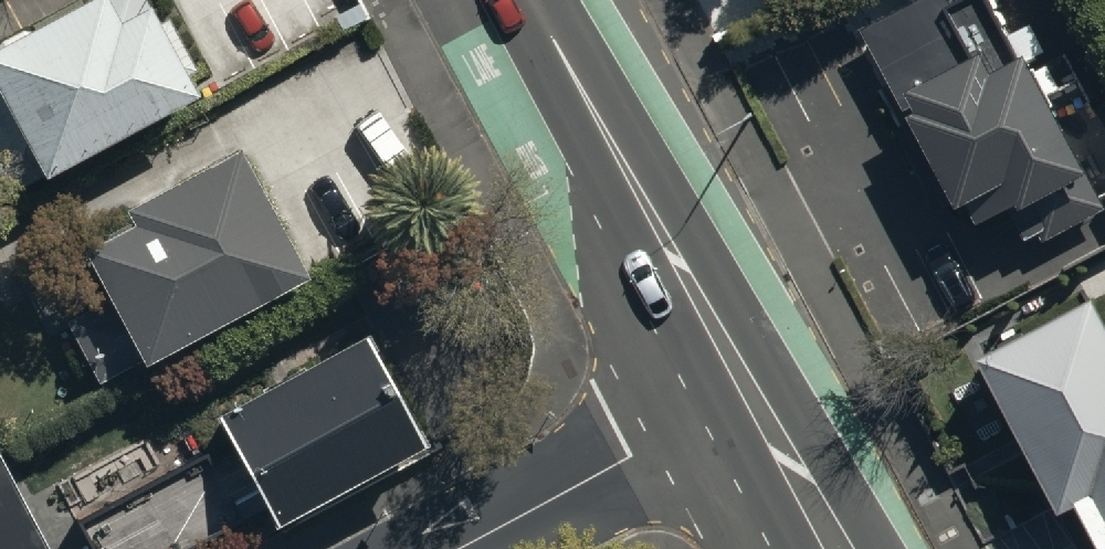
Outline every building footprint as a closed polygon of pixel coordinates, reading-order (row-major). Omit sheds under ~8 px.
[(23,213),(67,187),(54,165),(196,83),(188,70),(197,65),(172,20),(163,26),(148,0),(62,0),(0,36),(0,173),(23,213)] [(1009,194),(1021,216),(1028,213),(1035,227),(1103,190),(1083,154),(1018,32),(989,47),(981,31),(970,37),(950,0),(891,0),(862,16),(951,182),(959,178),(977,211),(1009,194)] [(70,327),(97,379),(144,355),(141,350),(300,267),(232,138),(122,195),(132,213),(78,241),(112,305),(70,327)] [(1060,500),(1085,548),(1104,548),(1104,309),(1095,290),(982,348),(1060,500)] [(365,325),(216,405),(272,509),(421,430),(365,325)] [(83,524),(95,548),(142,548),(241,499),(213,445),(87,508),(93,519),(83,524)] [(0,446),(0,548),(55,548),(0,446)]
